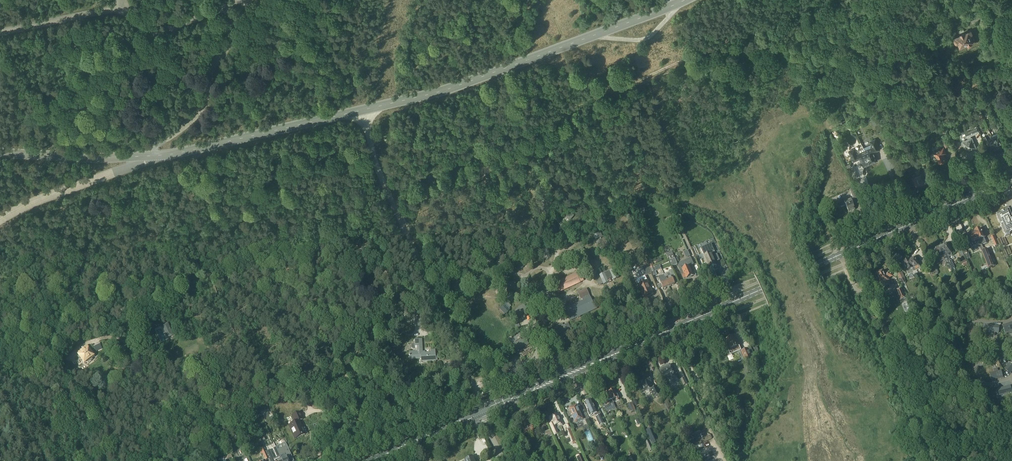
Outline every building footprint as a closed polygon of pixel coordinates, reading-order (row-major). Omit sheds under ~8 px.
[(978,21),(979,22),(986,19),(982,8),(968,14),(972,23),(978,21)] [(971,42),(974,40),(970,31),(964,34),(963,33),(960,34),(961,35),(955,37),(956,38),(955,38),(954,40),(955,42),(956,43),(958,42),(959,46),(967,43),(967,45),(968,45),(970,44),(971,43),(971,42)] [(963,142),(967,151),(975,147),(970,135),(978,132),(973,121),(969,123),(971,128),(964,131),(968,139),(963,142)] [(991,136),(997,149),(999,148),(1000,149),(1003,147),(1000,139),(1002,138),(999,129),(995,130),(997,133),(991,136)] [(997,149),(991,136),(992,138),(987,140),(985,137),(982,138),(985,145),(988,144),(992,152),(995,151),(994,150),(997,149)] [(942,141),(946,147),(952,144),(949,138),(942,141)] [(872,144),(864,148),(870,163),(877,160),(874,153),(876,152),(880,150),(879,148),(875,139),(870,141),(872,144)] [(946,152),(944,147),(934,151),(939,162),(945,160),(943,154),(946,152)] [(854,149),(849,151),(853,160),(854,162),(856,161),(860,159),(863,166),(870,163),(864,148),(857,151),(856,151),(855,151),(854,149)] [(534,170),(533,172),(532,171),(529,177),(535,180),(540,174),(534,170)] [(920,170),(919,170),(915,172),(917,175),(913,177),(913,178),(912,178),(915,184),(916,186),(917,186),(918,186),(921,185),(922,184),(921,183),(925,182),(922,175),(923,175),(922,172),(921,172),(920,170)] [(517,183),(513,176),(508,179),(509,180),(508,181),(511,186),(517,183)] [(543,187),(546,191),(552,187),(549,182),(549,183),(548,182),(545,184),(546,185),(543,187)] [(480,186),(479,192),(481,193),(481,194),(487,195),(488,188),(480,186)] [(854,200),(859,198),(860,197),(855,188),(849,190),(854,200)] [(546,197),(544,204),(551,206),(553,199),(546,197)] [(568,200),(563,197),(562,199),(561,198),(558,203),(565,207),(568,200)] [(840,202),(836,203),(839,208),(845,205),(848,213),(855,210),(851,200),(846,202),(845,199),(840,201),(840,202)] [(496,210),(494,218),(502,220),(503,212),(496,210)] [(564,217),(569,222),(574,217),(569,212),(564,217)] [(1000,225),(1002,230),(1005,237),(1010,236),(1011,235),(1011,220),(1009,212),(1004,213),(1001,215),(996,217),(1000,225)] [(979,230),(974,232),(979,243),(981,247),(980,248),(981,250),(986,264),(988,269),(994,267),(988,249),(984,251),(982,245),(986,243),(985,240),(984,238),(985,238),(984,234),(982,234),(980,229),(979,230)] [(970,239),(968,240),(970,244),(971,248),(977,245),(978,248),(979,247),(980,248),(981,247),(979,243),(974,232),(973,232),(974,233),(968,235),(970,239)] [(483,236),(483,237),(482,238),(483,244),(490,242),(489,235),(483,236)] [(568,235),(562,238),(563,240),(561,240),(564,246),(571,243),(568,235)] [(532,242),(530,236),(522,238),(524,244),(532,242)] [(600,252),(610,249),(606,238),(596,242),(600,252)] [(506,246),(505,247),(510,250),(514,244),(507,239),(504,244),(506,246)] [(701,248),(704,257),(706,261),(705,261),(707,265),(708,265),(709,269),(716,266),(714,262),(715,262),(711,253),(715,252),(711,244),(701,248)] [(947,244),(941,247),(950,266),(949,266),(951,270),(954,269),(951,260),(950,261),(949,258),(952,256),(951,253),(952,252),(951,250),(950,250),(947,244)] [(950,266),(941,247),(935,250),(938,256),(937,256),(938,259),(939,258),(941,263),(944,261),(947,267),(949,266),(950,266)] [(591,270),(582,249),(577,251),(577,252),(575,253),(578,258),(580,257),(586,272),(591,270)] [(677,265),(674,259),(671,252),(666,255),(672,268),(677,265)] [(504,262),(503,254),(497,255),(497,256),(496,257),(496,263),(504,262)] [(524,266),(523,266),(526,263),(521,258),(516,264),(522,269),(524,266)] [(680,263),(678,267),(682,275),(684,279),(687,277),(687,278),(688,278),(689,278),(691,277),(692,276),(688,267),(694,265),(691,258),(680,263)] [(912,260),(909,261),(914,272),(921,269),(918,263),(917,263),(915,259),(914,258),(912,259),(912,260)] [(904,263),(903,263),(905,269),(906,271),(908,276),(913,274),(912,273),(914,272),(909,261),(905,262),(904,263)] [(647,263),(641,265),(646,276),(652,274),(647,263)] [(483,268),(483,270),(481,270),(480,276),(488,277),(489,269),(483,268)] [(614,269),(600,276),(604,285),(608,283),(607,279),(612,277),(614,280),(619,278),(614,269)] [(675,285),(672,278),(675,277),(672,270),(669,271),(671,275),(667,277),(667,275),(664,276),(664,275),(665,278),(669,287),(675,285)] [(883,272),(876,275),(876,276),(875,276),(876,279),(874,280),(877,286),(879,285),(887,281),(886,279),(893,277),(890,271),(884,274),(883,272)] [(475,280),(472,272),(466,274),(467,276),(465,276),(467,282),(475,280)] [(555,287),(553,288),(554,290),(556,290),(558,292),(580,283),(579,282),(583,281),(579,273),(576,275),(576,274),(554,284),(555,287)] [(661,276),(658,278),(663,290),(669,287),(665,278),(664,275),(662,276),(661,276)] [(643,297),(645,299),(652,296),(651,293),(652,293),(645,277),(635,281),(643,297)] [(458,279),(451,283),(458,295),(465,291),(458,279)] [(490,286),(495,289),(495,288),(497,289),(498,286),(497,285),(499,282),(494,279),(490,286)] [(508,290),(514,291),(515,283),(507,282),(507,289),(508,289),(508,290)] [(583,302),(565,309),(566,313),(566,314),(567,314),(570,321),(577,318),(577,319),(580,318),(580,317),(596,309),(595,306),(594,307),(593,305),(595,304),(594,301),(592,302),(586,289),(580,292),(579,291),(577,292),(580,299),(582,298),(583,302)] [(902,289),(896,291),(900,300),(906,298),(902,289)] [(540,294),(533,293),(533,291),(530,291),(529,297),(534,297),(534,299),(539,300),(540,294)] [(509,308),(506,305),(505,303),(499,309),(505,315),(510,311),(509,310),(510,309),(509,308)] [(523,313),(527,311),(523,305),(519,307),(513,313),(510,312),(508,316),(510,317),(513,319),(512,321),(516,323),(517,321),(520,317),(523,313)] [(144,312),(132,318),(133,320),(134,323),(135,324),(147,318),(144,312)] [(935,317),(933,314),(922,319),(923,322),(935,317)] [(423,318),(418,321),(421,328),(427,325),(423,318)] [(168,323),(161,326),(166,336),(172,333),(168,323)] [(1011,330),(1011,323),(1003,326),(1005,332),(1008,331),(1009,334),(1011,333),(1011,331),(1011,330)] [(991,332),(991,335),(995,336),(995,333),(998,333),(999,326),(989,325),(988,332),(991,332)] [(728,345),(726,346),(730,355),(738,352),(741,350),(740,346),(738,343),(737,344),(734,338),(730,340),(729,339),(727,340),(727,341),(728,345)] [(417,352),(409,352),(410,360),(417,360),(417,356),(420,356),(420,354),(419,354),(419,352),(422,352),(421,339),(414,340),(414,344),(412,344),(411,345),(412,348),(413,349),(414,350),(415,350),(417,349),(417,352)] [(525,340),(525,339),(521,342),(520,340),(514,344),(513,342),(510,343),(516,352),(525,347),(529,345),(528,344),(525,340)] [(91,360),(91,359),(93,357),(87,347),(77,354),(84,364),(88,361),(89,362),(91,360)] [(973,348),(975,358),(982,357),(981,354),(984,353),(983,349),(980,350),(980,347),(973,348)] [(741,351),(745,361),(746,361),(752,358),(748,349),(748,348),(742,351),(741,351)] [(420,356),(417,356),(417,360),(420,359),(421,362),(435,362),(435,350),(430,350),(431,353),(425,353),(425,352),(422,352),(419,352),(419,354),(420,354),(420,356)] [(670,366),(660,370),(665,381),(675,377),(673,373),(675,372),(674,368),(671,369),(670,366)] [(993,380),(1003,378),(1001,371),(998,372),(997,369),(994,370),(994,373),(991,373),(993,380)] [(657,387),(654,389),(653,389),(651,383),(651,382),(649,379),(648,375),(639,379),(645,393),(651,390),(654,398),(661,396),(657,387)] [(614,390),(608,393),(612,403),(613,403),(616,402),(619,401),(614,390)] [(604,400),(600,402),(603,408),(604,407),(606,412),(609,411),(612,410),(615,408),(613,403),(612,403),(608,393),(602,395),(604,400)] [(595,417),(599,426),(604,424),(598,412),(596,413),(595,411),(590,400),(584,403),(588,412),(587,412),(589,417),(594,415),(595,417)] [(627,405),(631,413),(636,411),(632,403),(627,405)] [(745,415),(741,403),(736,405),(739,417),(745,415)] [(586,413),(579,416),(576,408),(569,411),(575,424),(582,421),(581,420),(584,419),(585,421),(589,419),(586,413)] [(295,423),(289,426),(295,439),(305,435),(301,427),(300,424),(299,422),(302,420),(299,413),(292,416),(295,423)] [(557,415),(550,418),(553,423),(549,425),(554,435),(558,434),(554,426),(558,424),(559,426),(563,425),(560,419),(559,420),(557,415)] [(522,431),(524,437),(533,433),(531,427),(522,431)] [(553,436),(550,430),(546,432),(544,427),(537,430),(539,435),(542,434),(542,435),(545,434),(547,439),(553,436)] [(702,437),(699,431),(693,434),(696,440),(702,437)] [(645,442),(649,452),(654,450),(649,440),(645,442)] [(275,447),(279,457),(281,460),(293,460),(286,443),(275,447)] [(263,447),(260,449),(266,460),(268,459),(266,453),(266,452),(263,447)] [(628,452),(633,460),(639,460),(638,459),(634,449),(628,452)] [(266,452),(266,453),(268,459),(269,460),(281,460),(279,457),(273,459),(270,451),(266,452)]
